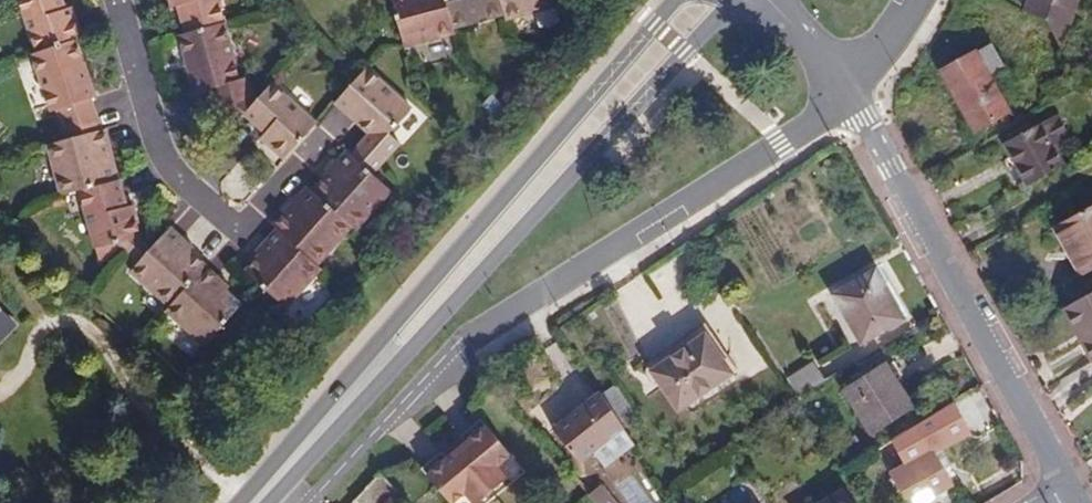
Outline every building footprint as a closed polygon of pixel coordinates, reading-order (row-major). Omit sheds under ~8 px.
[(61,0),(18,0),(36,53),(75,40),(81,39),(71,8),(64,10),(61,0)] [(186,33),(223,23),(225,22),(219,0),(170,0),(172,8),(178,6),(186,33)] [(403,47),(454,33),(453,28),(445,0),(391,0),(403,47)] [(453,28),(503,14),(500,0),(445,0),(453,28)] [(505,19),(556,6),(554,0),(500,0),(503,14),(505,19)] [(1025,12),(1045,20),(1061,51),(1077,0),(1029,0),(1025,12)] [(211,89),(239,81),(223,23),(186,33),(178,35),(195,94),(211,89)] [(57,110),(66,140),(98,131),(88,100),(94,98),(75,40),(36,53),(31,55),(50,113),(57,110)] [(991,44),(941,72),(975,131),(1009,112),(990,79),(1006,70),(991,44)] [(351,155),(373,175),(401,144),(390,134),(412,109),(366,69),(336,103),(358,123),(361,118),(374,130),(351,155)] [(219,116),(232,128),(244,115),(258,99),(253,96),(248,79),(239,81),(211,89),(219,116)] [(261,139),(284,160),(316,125),(271,85),(258,99),(244,115),(265,134),(261,139)] [(1070,137),(1057,114),(1004,142),(1027,186),(1064,166),(1053,147),(1070,137)] [(66,140),(49,144),(62,195),(82,190),(113,182),(107,160),(106,157),(101,158),(99,149),(109,146),(105,129),(98,131),(66,140)] [(109,146),(99,149),(101,158),(106,157),(107,160),(112,158),(109,146)] [(334,174),(351,155),(347,151),(330,170),(334,174)] [(324,177),(312,190),(351,225),(355,229),(390,190),(373,175),(351,155),(334,174),(338,178),(332,185),(324,177)] [(324,177),(332,185),(338,178),(334,174),(330,170),(324,177)] [(113,182),(82,190),(97,248),(114,244),(138,237),(143,236),(135,205),(128,207),(121,179),(113,182)] [(295,209),(312,190),(308,187),(291,206),(295,209)] [(277,230),(316,265),(351,225),(312,190),(295,209),(299,213),(293,220),(284,213),(273,226),(277,230)] [(284,213),(293,220),(299,213),(295,209),(291,206),(284,213)] [(1062,222),(1078,252),(1071,256),(1082,277),(1091,271),(1091,206),(1062,222)] [(1055,226),(1071,256),(1078,252),(1062,222),(1055,226)] [(171,307),(206,267),(189,252),(187,250),(183,255),(176,248),(183,240),(170,228),(151,250),(139,263),(132,272),(171,307)] [(246,272),(285,307),(320,268),(316,265),(277,230),(265,243),(273,250),(267,257),(263,253),(261,255),(246,272)] [(114,244),(139,263),(151,250),(138,237),(114,244)] [(183,240),(176,248),(183,255),(187,250),(189,252),(192,248),(183,240)] [(267,257),(273,250),(265,243),(257,252),(261,255),(263,253),(267,257)] [(206,346),(241,306),(224,291),(222,290),(219,294),(212,287),(219,279),(206,267),(171,307),(167,311),(206,346)] [(903,319),(875,272),(834,295),(862,343),(903,319)] [(219,279),(212,287),(219,294),(222,290),(224,291),(228,287),(219,279)] [(1066,306),(1080,331),(1076,333),(1091,361),(1091,292),(1066,306)] [(1066,306),(1062,308),(1076,333),(1080,331),(1066,306)] [(16,326),(0,310),(0,342),(16,326)] [(647,363),(678,409),(730,373),(719,358),(725,354),(704,324),(647,363)] [(913,409),(883,363),(842,389),(872,435),(913,409)] [(824,381),(812,364),(787,380),(797,396),(824,381)] [(624,429),(600,392),(552,430),(579,463),(593,452),(624,429)] [(510,456),(480,419),(459,436),(465,443),(456,451),(490,492),(506,479),(496,467),(510,456)] [(624,429),(593,452),(605,468),(634,445),(624,429)] [(459,436),(450,444),(456,451),(465,443),(459,436)] [(854,436),(843,444),(852,458),(864,451),(854,436)] [(450,444),(440,452),(446,459),(456,451),(450,444)] [(420,469),(449,502),(453,502),(464,494),(472,502),(477,502),(490,492),(456,451),(446,459),(440,452),(420,469)] [(933,453),(914,463),(912,462),(891,474),(906,500),(911,497),(914,502),(929,502),(936,499),(934,496),(949,488),(942,476),(945,474),(933,453)] [(380,473),(354,500),(357,502),(390,502),(399,494),(380,473)] [(952,486),(945,474),(942,476),(949,488),(952,486)] [(588,497),(593,502),(614,502),(601,487),(588,497)] [(823,502),(853,502),(845,490),(823,502)]
